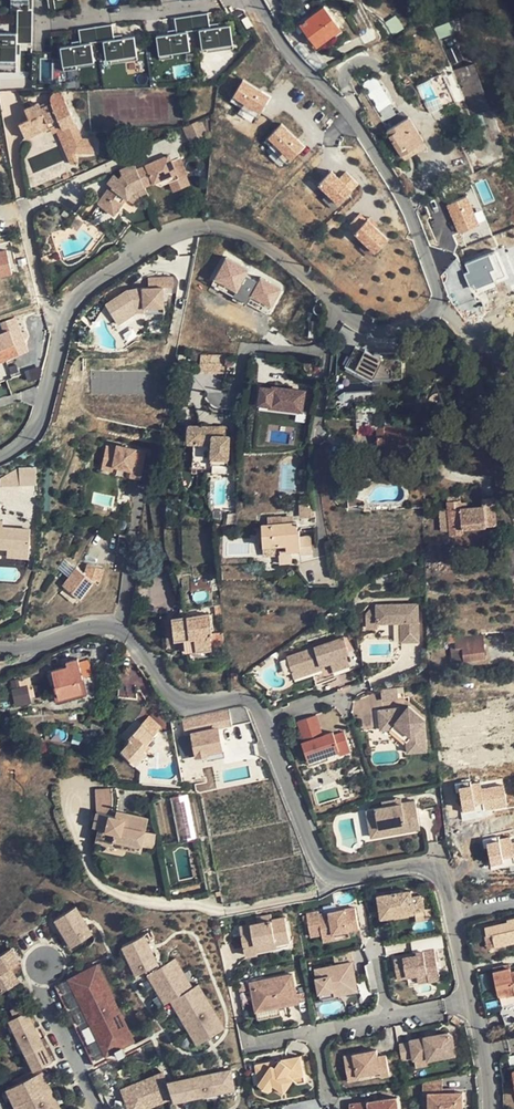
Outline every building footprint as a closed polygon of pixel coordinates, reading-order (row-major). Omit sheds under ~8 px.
[(340,28),(324,6),(300,24),(317,46),(340,28)] [(17,10),(17,27),(32,27),(32,10),(17,10)] [(191,17),(194,32),(200,31),(210,29),(207,14),(191,17)] [(398,15),(389,20),(396,32),(405,27),(398,15)] [(175,19),(177,34),(187,33),(194,32),(191,17),(175,19)] [(440,36),(455,32),(452,22),(437,26),(440,36)] [(95,29),(98,44),(103,43),(113,42),(111,26),(95,29)] [(210,29),(200,31),(202,49),(233,44),(230,26),(210,29)] [(18,35),(18,44),(32,44),(32,27),(17,27),(18,35)] [(79,31),(81,46),(91,45),(98,44),(95,29),(79,31)] [(177,34),(156,37),(159,55),(190,51),(187,33),(177,34)] [(18,35),(0,35),(0,73),(15,73),(16,44),(18,44),(18,35)] [(113,42),(103,43),(106,61),(137,57),(134,38),(113,42)] [(81,46),(60,50),(63,68),(94,63),(91,45),(81,46)] [(488,108),(472,64),(452,72),(468,115),(488,108)] [(431,112),(457,101),(445,73),(419,84),(431,112)] [(377,75),(363,83),(385,120),(399,112),(377,75)] [(268,99),(243,84),(233,100),(258,115),(268,99)] [(26,137),(49,128),(60,123),(66,136),(67,135),(72,144),(71,146),(73,151),(75,151),(93,151),(93,138),(82,138),(65,102),(65,100),(65,97),(64,94),(61,92),(58,91),(54,92),(52,95),(52,99),(53,102),(41,107),(39,103),(24,109),(29,119),(20,123),(26,137)] [(389,130),(404,154),(423,142),(425,141),(410,116),(389,130)] [(201,122),(184,128),(190,145),(208,138),(201,122)] [(80,162),(75,151),(73,151),(71,146),(72,144),(67,135),(66,136),(60,123),(49,128),(51,133),(56,131),(71,162),(80,162)] [(281,126),(267,139),(290,161),(303,147),(281,126)] [(401,155),(404,154),(389,130),(387,131),(401,155)] [(426,147),(423,142),(404,154),(406,159),(426,147)] [(168,152),(169,154),(172,160),(180,156),(177,148),(168,152)] [(188,173),(180,156),(172,160),(169,154),(137,167),(143,180),(152,177),(154,181),(158,180),(161,184),(168,181),(185,174),(188,173)] [(143,180),(137,167),(124,173),(121,176),(114,185),(112,184),(103,193),(106,195),(119,206),(127,197),(128,198),(135,189),(145,184),(143,180)] [(333,173),(319,187),(339,207),(360,185),(346,172),(340,179),(333,173)] [(121,176),(116,173),(109,182),(112,184),(114,185),(121,176)] [(188,183),(185,174),(168,181),(172,190),(188,183)] [(145,185),(154,181),(152,177),(143,180),(145,184),(145,185)] [(119,206),(106,195),(87,219),(100,229),(106,221),(122,234),(135,219),(119,206)] [(478,226),(466,198),(447,206),(459,234),(478,226)] [(367,222),(355,235),(376,255),(389,241),(367,222)] [(13,274),(10,249),(0,251),(0,276),(13,274)] [(505,278),(495,252),(464,264),(468,273),(464,274),(469,288),(473,286),(474,290),(505,278)] [(226,259),(212,286),(270,316),(283,290),(261,279),(259,283),(246,277),(249,271),(226,259)] [(148,278),(149,289),(157,288),(157,287),(163,287),(173,286),(172,276),(148,278)] [(144,311),(144,313),(165,311),(163,287),(157,287),(157,288),(149,289),(142,290),(142,294),(139,295),(136,289),(129,294),(126,291),(106,304),(117,320),(126,314),(128,318),(138,311),(144,311)] [(144,315),(144,313),(144,311),(138,311),(128,318),(126,314),(117,320),(122,328),(138,317),(145,316),(144,315)] [(1,323),(5,331),(0,333),(0,360),(28,349),(23,338),(27,337),(25,331),(21,332),(15,318),(1,323)] [(356,345),(344,368),(371,382),(383,359),(356,345)] [(224,355),(200,356),(200,372),(224,372),(224,355)] [(32,369),(27,371),(29,379),(39,376),(41,362),(35,364),(32,369)] [(272,387),(271,390),(260,388),(258,407),(269,408),(269,409),(303,414),(306,392),(272,387)] [(357,427),(376,427),(377,427),(376,387),(356,388),(357,427)] [(384,427),(377,427),(376,427),(377,449),(385,449),(385,447),(402,447),(401,450),(411,450),(411,424),(384,425),(384,427)] [(211,456),(228,457),(229,435),(227,435),(227,432),(220,432),(220,427),(188,425),(187,441),(198,442),(196,467),(211,468),(211,463),(211,456)] [(117,448),(106,446),(101,468),(113,470),(114,465),(131,469),(129,476),(141,478),(144,461),(133,459),(135,449),(117,445),(117,448)] [(146,451),(135,449),(133,459),(144,461),(146,451)] [(7,486),(38,483),(37,466),(6,468),(7,486)] [(446,501),(446,508),(448,530),(449,533),(463,532),(463,527),(496,524),(494,498),(480,498),(481,506),(461,507),(460,500),(446,501)] [(181,504),(173,501),(173,511),(173,514),(181,515),(181,504)] [(311,507),(311,503),(299,503),(300,516),(311,516),(311,514),(315,514),(314,507),(311,507)] [(439,531),(448,530),(446,508),(437,509),(439,531)] [(299,548),(299,536),(299,529),(297,529),(296,521),(293,521),(269,522),(261,523),(263,544),(286,543),(287,548),(291,548),(299,548)] [(30,528),(2,526),(0,526),(0,546),(29,548),(30,528)] [(310,536),(299,536),(299,548),(300,552),(311,551),(310,536)] [(264,554),(280,553),(280,549),(287,548),(286,543),(263,544),(264,554)] [(154,545),(146,547),(150,562),(159,559),(157,555),(154,545)] [(29,548),(0,546),(0,554),(29,556),(29,548)] [(280,549),(280,553),(281,562),(291,561),(291,548),(287,548),(280,549)] [(193,577),(215,574),(214,562),(191,564),(193,577)] [(103,568),(88,564),(84,572),(76,567),(63,584),(81,598),(94,581),(97,583),(100,580),(103,568)] [(400,630),(417,629),(416,602),(372,603),(364,612),(365,626),(376,625),(376,620),(400,619),(400,630)] [(184,637),(186,649),(189,649),(211,646),(209,634),(212,634),(209,615),(172,619),(174,638),(184,637)] [(451,648),(453,661),(484,657),(482,635),(454,638),(456,648),(451,648)] [(302,650),(286,655),(291,671),(306,666),(308,671),(320,666),(320,665),(330,662),(332,670),(349,665),(345,654),(348,653),(343,637),(314,646),(316,654),(304,657),(302,650)] [(62,662),(63,666),(48,671),(52,687),(54,686),(55,692),(52,693),(54,700),(85,691),(81,676),(90,674),(86,660),(78,662),(77,658),(62,662)] [(350,669),(349,665),(332,670),(330,662),(320,665),(320,666),(323,678),(350,669)] [(37,674),(34,664),(12,674),(16,683),(37,674)] [(485,676),(464,677),(465,689),(486,688),(485,676)] [(34,702),(31,684),(14,687),(16,704),(34,702)] [(396,697),(395,686),(379,688),(380,699),(396,697)] [(229,710),(233,725),(251,722),(246,709),(241,705),(229,708),(229,710)] [(377,707),(379,728),(390,727),(394,722),(408,733),(405,739),(406,750),(425,748),(423,725),(419,722),(422,719),(406,706),(403,709),(399,706),(377,707)] [(223,727),(233,725),(229,710),(220,712),(223,727)] [(182,719),(185,735),(190,734),(195,755),(206,753),(207,758),(223,755),(218,728),(223,727),(220,712),(182,719)] [(314,713),(296,720),(301,734),(303,733),(305,739),(303,740),(300,741),(306,759),(325,753),(338,748),(339,753),(349,749),(342,730),(332,733),(331,730),(321,734),(318,734),(316,729),(319,728),(314,713)] [(159,728),(148,718),(128,738),(130,740),(123,748),(137,762),(146,752),(143,748),(147,744),(146,743),(159,728)] [(394,722),(390,727),(405,739),(408,733),(394,722)] [(325,753),(306,759),(308,763),(327,757),(325,753)] [(462,816),(509,813),(506,779),(460,782),(462,816)] [(380,805),(373,807),(377,829),(388,827),(389,831),(418,825),(413,799),(394,803),(393,798),(380,801),(380,805)] [(373,807),(364,808),(369,835),(389,831),(388,827),(377,829),(373,807)] [(96,810),(93,817),(92,825),(98,827),(94,837),(106,840),(108,835),(143,844),(146,835),(141,834),(143,829),(146,816),(115,809),(114,814),(97,810),(96,810)] [(151,831),(143,829),(141,834),(146,835),(143,844),(147,845),(151,831)] [(485,839),(491,873),(513,869),(513,834),(485,839)] [(142,851),(143,844),(108,835),(106,840),(106,842),(142,851)] [(412,892),(379,898),(384,920),(416,914),(416,911),(426,910),(424,900),(420,896),(413,897),(412,892)] [(94,932),(79,905),(57,918),(72,945),(94,932)] [(320,913),(307,916),(307,917),(308,923),(311,939),(323,936),(323,938),(349,933),(360,930),(356,909),(337,913),(338,917),(332,918),(331,914),(320,917),(320,913)] [(258,927),(241,930),(246,959),(282,952),(281,949),(290,947),(285,921),(273,924),(272,918),(257,921),(258,927)] [(487,935),(493,934),(495,946),(513,942),(513,918),(508,920),(509,922),(486,926),(487,935)] [(147,933),(123,944),(137,973),(161,962),(147,933)] [(350,938),(349,933),(323,938),(324,944),(350,938)] [(488,948),(495,946),(493,934),(487,935),(485,936),(488,948)] [(14,947),(0,955),(0,974),(13,966),(22,960),(14,947)] [(435,952),(419,954),(420,958),(415,959),(395,962),(399,979),(418,975),(429,973),(431,982),(441,980),(435,952)] [(198,1044),(228,1028),(202,981),(194,985),(178,956),(148,972),(165,1002),(172,998),(198,1044)] [(101,962),(70,975),(105,1056),(137,1043),(101,962)] [(316,971),(321,995),(335,993),(334,989),(357,985),(352,964),(316,971)] [(513,994),(513,983),(512,973),(511,969),(510,965),(502,966),(502,970),(494,972),(500,997),(513,994)] [(13,966),(0,974),(0,992),(21,979),(13,966)] [(420,984),(431,982),(429,973),(418,975),(420,984)] [(293,976),(252,984),(258,1018),(281,1014),(281,1012),(280,1006),(286,1005),(286,1006),(299,1004),(293,976)] [(245,985),(239,987),(241,996),(247,994),(245,985)] [(170,1008),(168,1002),(160,1004),(162,1011),(170,1008)] [(54,1060),(30,1010),(11,1019),(35,1069),(54,1060)] [(452,1020),(462,1028),(465,1024),(454,1016),(452,1020)] [(89,1039),(96,1037),(93,1026),(86,1028),(89,1039)] [(415,1059),(417,1059),(428,1057),(429,1061),(430,1060),(457,1055),(453,1036),(448,1033),(412,1041),(415,1059)] [(345,1057),(348,1072),(358,1070),(359,1076),(380,1072),(381,1077),(390,1075),(386,1057),(379,1058),(378,1050),(345,1057)] [(275,1085),(285,1092),(293,1080),(292,1079),(294,1077),(305,1075),(301,1057),(258,1066),(259,1073),(265,1072),(266,1080),(261,1083),(272,1091),(274,1088),(275,1085)] [(431,1066),(430,1060),(429,1061),(428,1057),(417,1059),(418,1068),(431,1066)] [(124,1082),(129,1108),(133,1108),(239,1091),(235,1066),(167,1078),(166,1074),(124,1082)] [(45,1070),(8,1087),(18,1108),(63,1108),(45,1070)] [(360,1080),(359,1076),(358,1070),(348,1072),(350,1082),(360,1080)] [(306,1081),(305,1075),(294,1077),(292,1079),(293,1080),(301,1085),(302,1083),(306,1081)] [(456,1095),(444,1095),(443,1090),(443,1079),(424,1083),(424,1095),(430,1095),(430,1108),(463,1108),(463,1095),(456,1095)] [(284,1094),(285,1092),(275,1085),(274,1088),(284,1094)] [(351,1105),(352,1108),(398,1108),(397,1098),(351,1105)]
